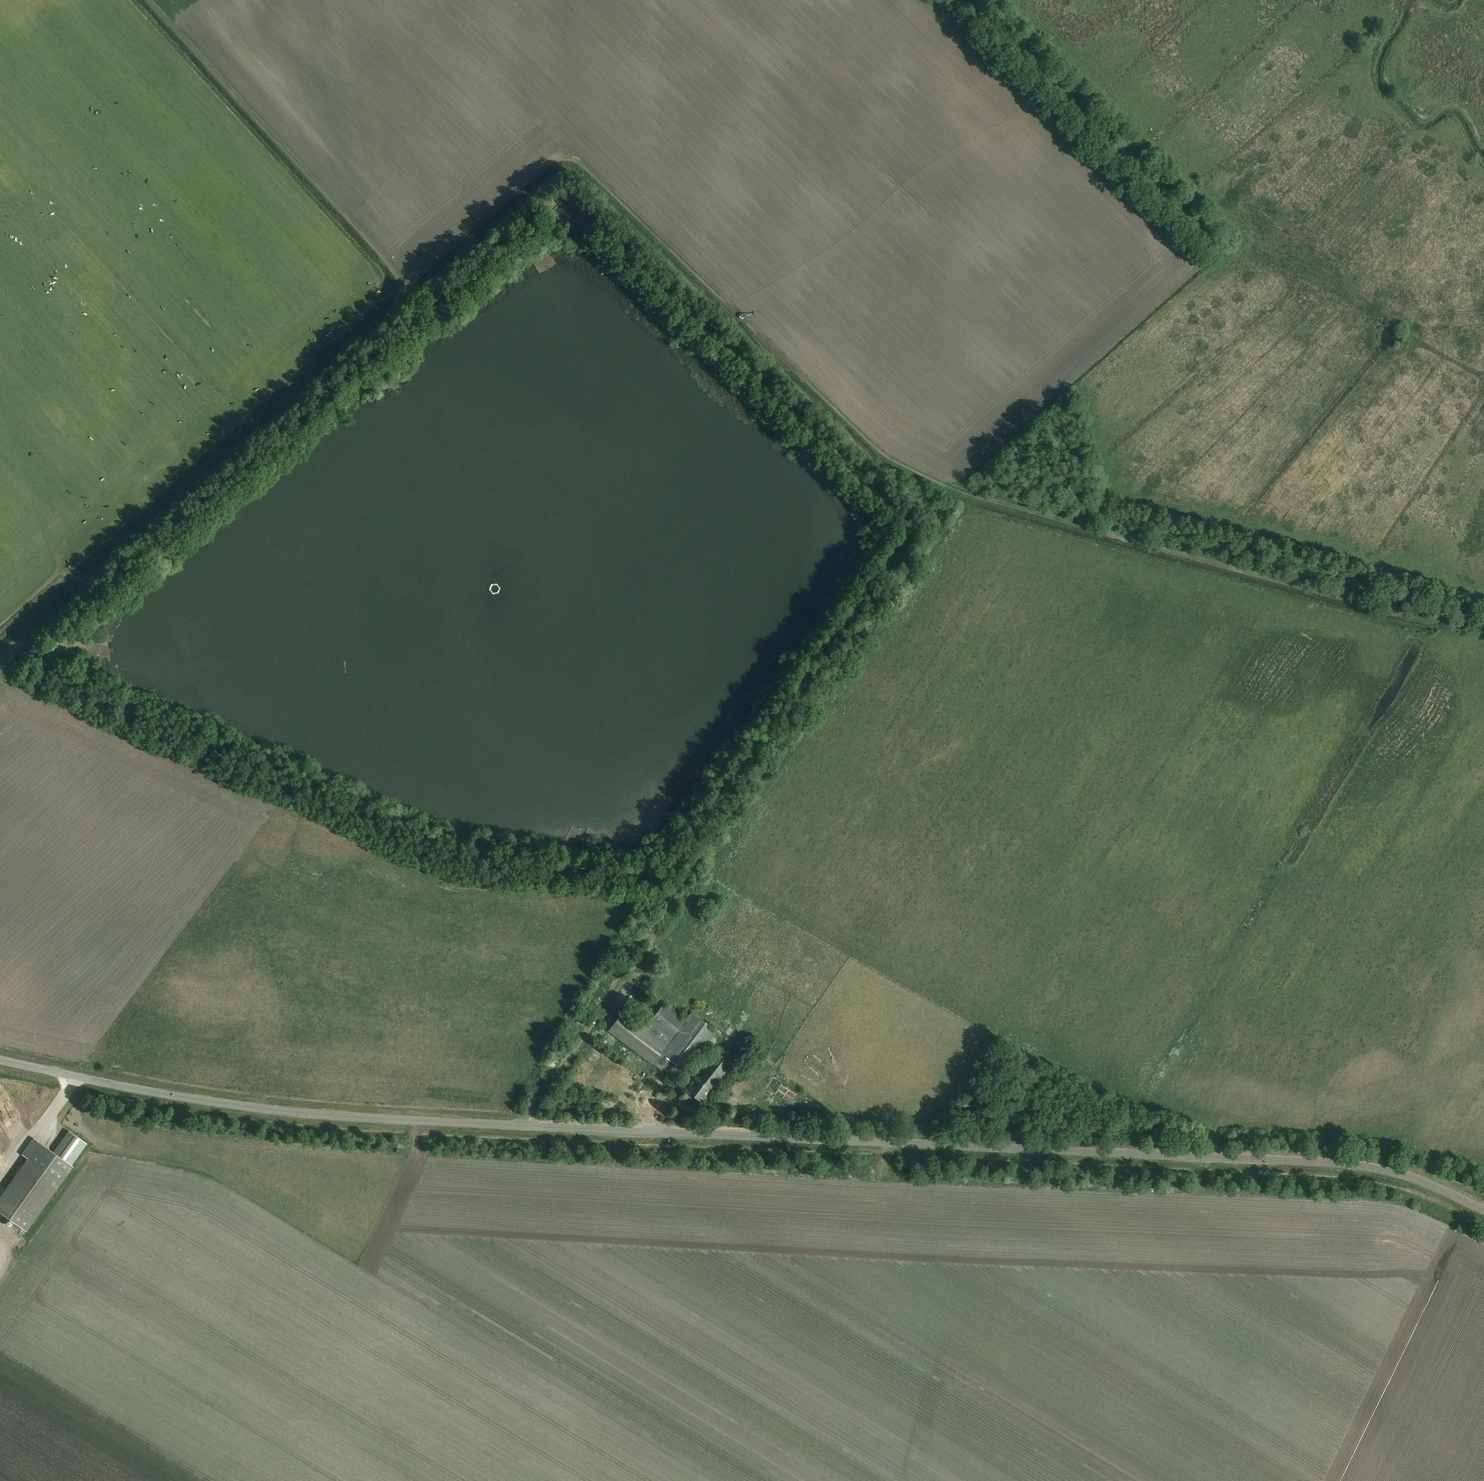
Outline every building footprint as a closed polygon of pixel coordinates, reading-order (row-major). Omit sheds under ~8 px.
[(54,635),(59,640),(71,629),(67,625),(54,635)] [(624,996),(633,982),(628,979),(619,993),(624,996)] [(608,1031),(651,1063),(662,1072),(669,1061),(675,1065),(672,1069),(682,1077),(716,1030),(693,1013),(686,1022),(662,1005),(651,1020),(649,1019),(643,1019),(638,1025),(622,1013),(608,1031)] [(695,1077),(686,1090),(703,1102),(711,1091),(712,1092),(731,1068),(712,1053),(694,1077),(695,1077)] [(10,1112),(6,1106),(0,1109),(0,1118),(10,1112)] [(0,1200),(0,1213),(26,1232),(73,1167),(72,1166),(88,1144),(69,1131),(54,1153),(34,1139),(22,1156),(29,1160),(0,1200)]
